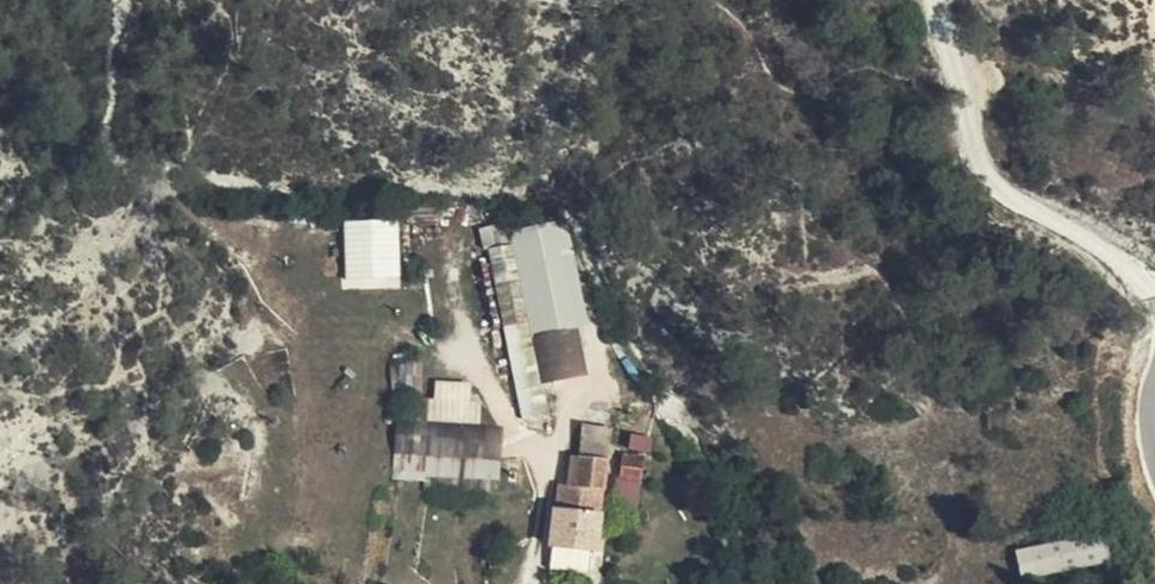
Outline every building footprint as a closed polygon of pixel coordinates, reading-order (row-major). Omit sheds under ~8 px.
[(348,283),(403,281),(401,215),(346,216),(348,283)] [(589,327),(565,221),(509,233),(511,246),(513,246),(533,339),(589,327)] [(488,251),(525,422),(549,416),(533,339),(513,246),(511,246),(488,251)] [(433,424),(468,426),(471,388),(437,385),(433,424)] [(579,459),(606,463),(611,409),(583,408),(579,459)] [(399,422),(398,455),(501,460),(503,428),(468,426),(433,424),(399,422)] [(621,480),(639,483),(642,455),(624,453),(621,480)] [(425,473),(424,495),(491,498),(492,481),(500,482),(501,460),(398,455),(397,471),(425,473)] [(556,512),(599,517),(606,463),(579,459),(576,487),(559,485),(556,512)] [(616,519),(629,522),(632,511),(619,508),(616,519)] [(553,546),(594,551),(594,549),(596,549),(599,517),(556,512),(554,512),(551,546),(553,546)] [(1016,552),(1023,581),(1110,563),(1104,534),(1016,552)] [(591,575),(594,551),(553,546),(550,570),(591,575)] [(500,567),(499,557),(490,559),(491,569),(500,567)]
